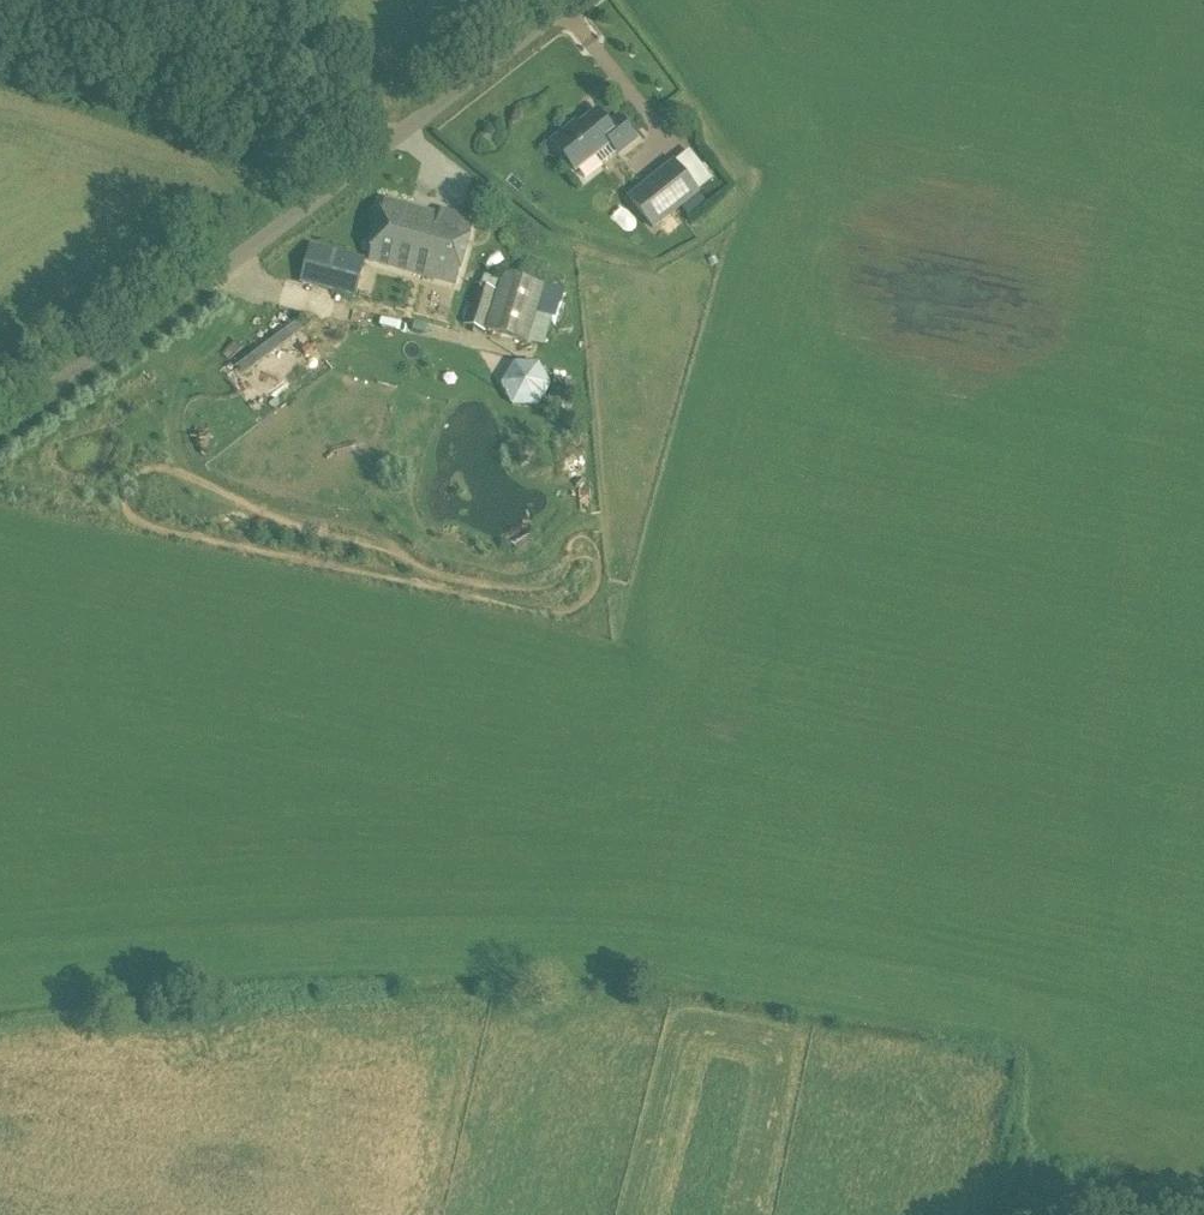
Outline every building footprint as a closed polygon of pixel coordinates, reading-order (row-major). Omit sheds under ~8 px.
[(572,130),(555,143),(576,171),(578,169),(585,178),(617,152),(618,154),(637,140),(621,119),(610,127),(601,114),(575,134),(572,130)] [(654,230),(701,193),(675,160),(628,197),(654,230)] [(441,215),(387,201),(371,261),(393,267),(387,291),(403,295),(409,271),(457,284),(474,219),(442,211),(441,215)] [(354,298),(364,258),(311,244),(301,284),(354,298)] [(528,342),(545,286),(503,273),(486,330),(528,342)] [(484,331),(497,291),(475,284),(463,325),(484,331)] [(551,386),(539,364),(513,406),(538,407),(551,386)]
